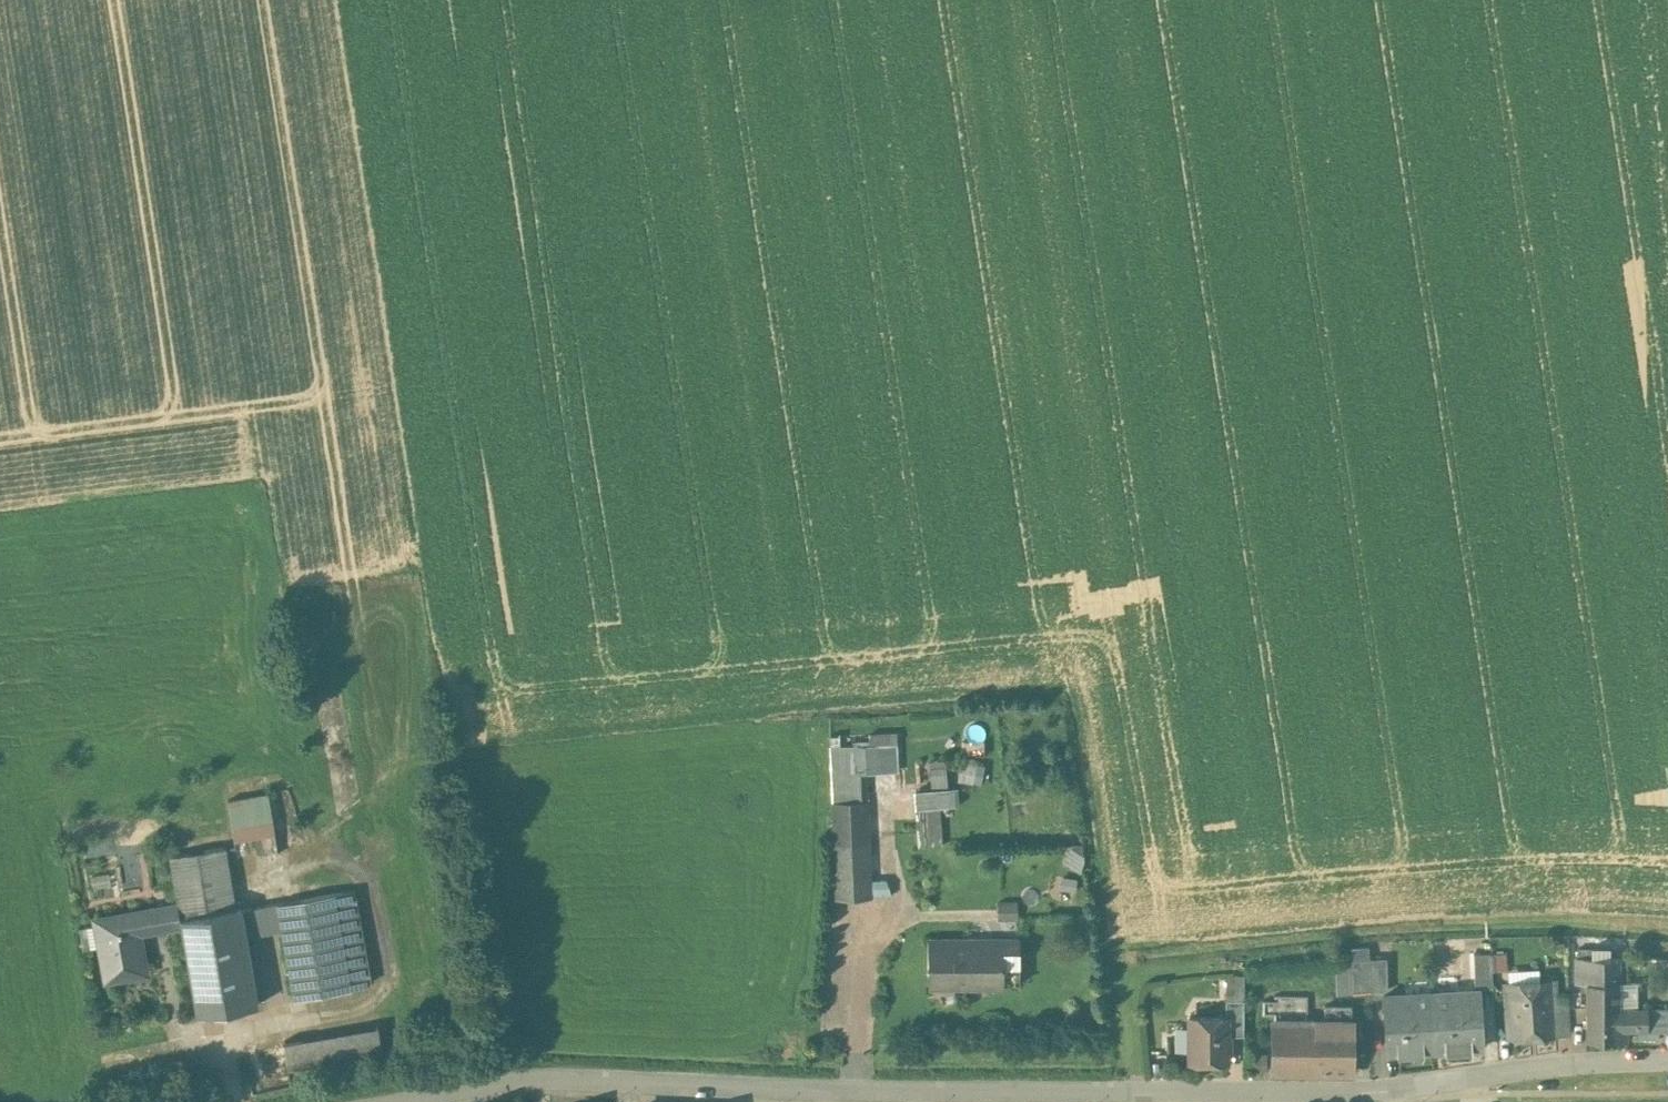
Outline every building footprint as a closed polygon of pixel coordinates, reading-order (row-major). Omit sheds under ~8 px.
[(897,743),(831,745),(832,773),(866,772),(898,771),(897,743)] [(927,757),(928,779),(945,778),(943,756),(927,757)] [(961,758),(957,778),(981,781),(984,761),(961,758)] [(866,772),(832,773),(834,801),(868,800),(866,772)] [(270,794),(229,800),(235,839),(276,832),(270,794)] [(868,800),(834,801),(836,845),(868,844),(870,844),(868,800)] [(939,807),(917,809),(919,836),(941,835),(939,807)] [(868,844),(836,845),(838,896),(870,895),(868,844)] [(226,846),(171,856),(180,904),(183,918),(237,909),(226,846)] [(1084,859),(1069,851),(1063,860),(1080,872),(1084,859)] [(353,889),(276,903),(281,928),(293,999),(370,986),(353,889)] [(1016,901),(998,901),(999,918),(1016,918),(1016,901)] [(276,903),(244,909),(248,934),(281,928),(276,903)] [(180,904),(96,919),(98,927),(107,981),(150,974),(144,936),(143,931),(184,924),(183,918),(180,904)] [(237,909),(183,918),(184,924),(199,1013),(260,1003),(248,934),(244,909),(243,908),(237,909)] [(1003,939),(956,939),(954,943),(930,943),(930,983),(971,983),(971,986),(1003,986),(1003,939)] [(1491,954),(1474,954),(1475,986),(1493,985),(1491,954)] [(1619,958),(1575,957),(1575,983),(1587,983),(1587,1009),(1619,1010),(1619,958)] [(1387,958),(1369,959),(1370,991),(1388,990),(1387,958)] [(1370,991),(1369,959),(1351,961),(1352,992),(1370,991)] [(1552,982),(1506,985),(1507,1008),(1553,1005),(1552,982)] [(1480,990),(1431,993),(1434,1043),(1434,1050),(1437,1050),(1436,1043),(1451,1042),(1452,1049),(1483,1048),(1480,990)] [(1431,993),(1384,995),(1387,1053),(1417,1051),(1417,1044),(1434,1043),(1431,993)] [(1244,999),(1226,999),(1226,1016),(1227,1016),(1227,1034),(1244,1034),(1244,999)] [(1568,1004),(1556,1005),(1553,1005),(1553,1007),(1555,1033),(1570,1032),(1568,1004)] [(1351,1007),(1326,1007),(1325,1022),(1351,1022),(1351,1007)] [(1555,1033),(1553,1007),(1507,1008),(1509,1035),(1555,1033)] [(1619,1010),(1587,1009),(1586,1040),(1627,1041),(1627,1028),(1619,1028),(1619,1010)] [(1619,1010),(1619,1028),(1627,1028),(1647,1028),(1647,1031),(1667,1031),(1667,1009),(1619,1010)] [(1226,1016),(1190,1016),(1190,1060),(1227,1060),(1227,1034),(1227,1016),(1226,1016)] [(1318,1021),(1275,1021),(1275,1070),(1318,1071),(1318,1021)] [(1325,1022),(1318,1021),(1318,1071),(1351,1072),(1351,1022),(1325,1022)] [(380,1028),(300,1041),(304,1065),(384,1052),(380,1028)] [(300,1041),(286,1043),(290,1068),(304,1065),(300,1041)]
